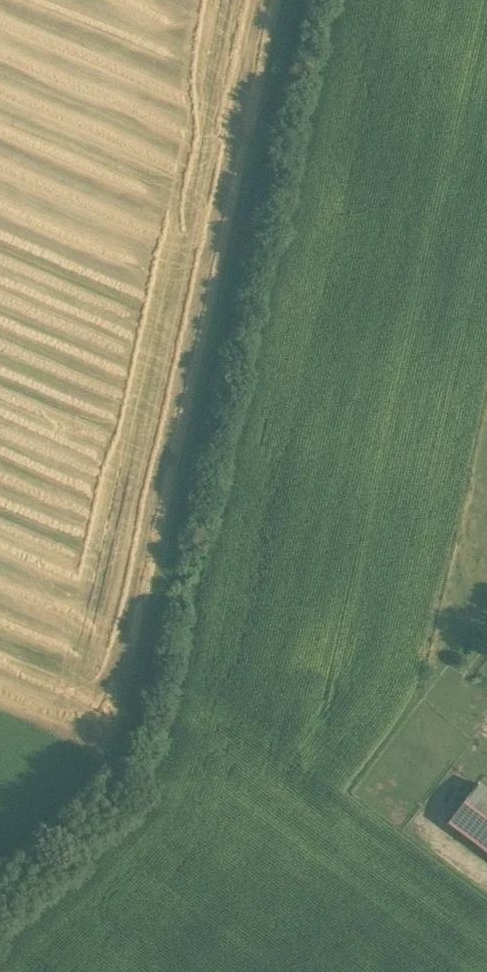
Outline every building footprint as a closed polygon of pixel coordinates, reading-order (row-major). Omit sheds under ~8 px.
[(479,777),(448,819),(486,849),(486,783),(479,777)]
